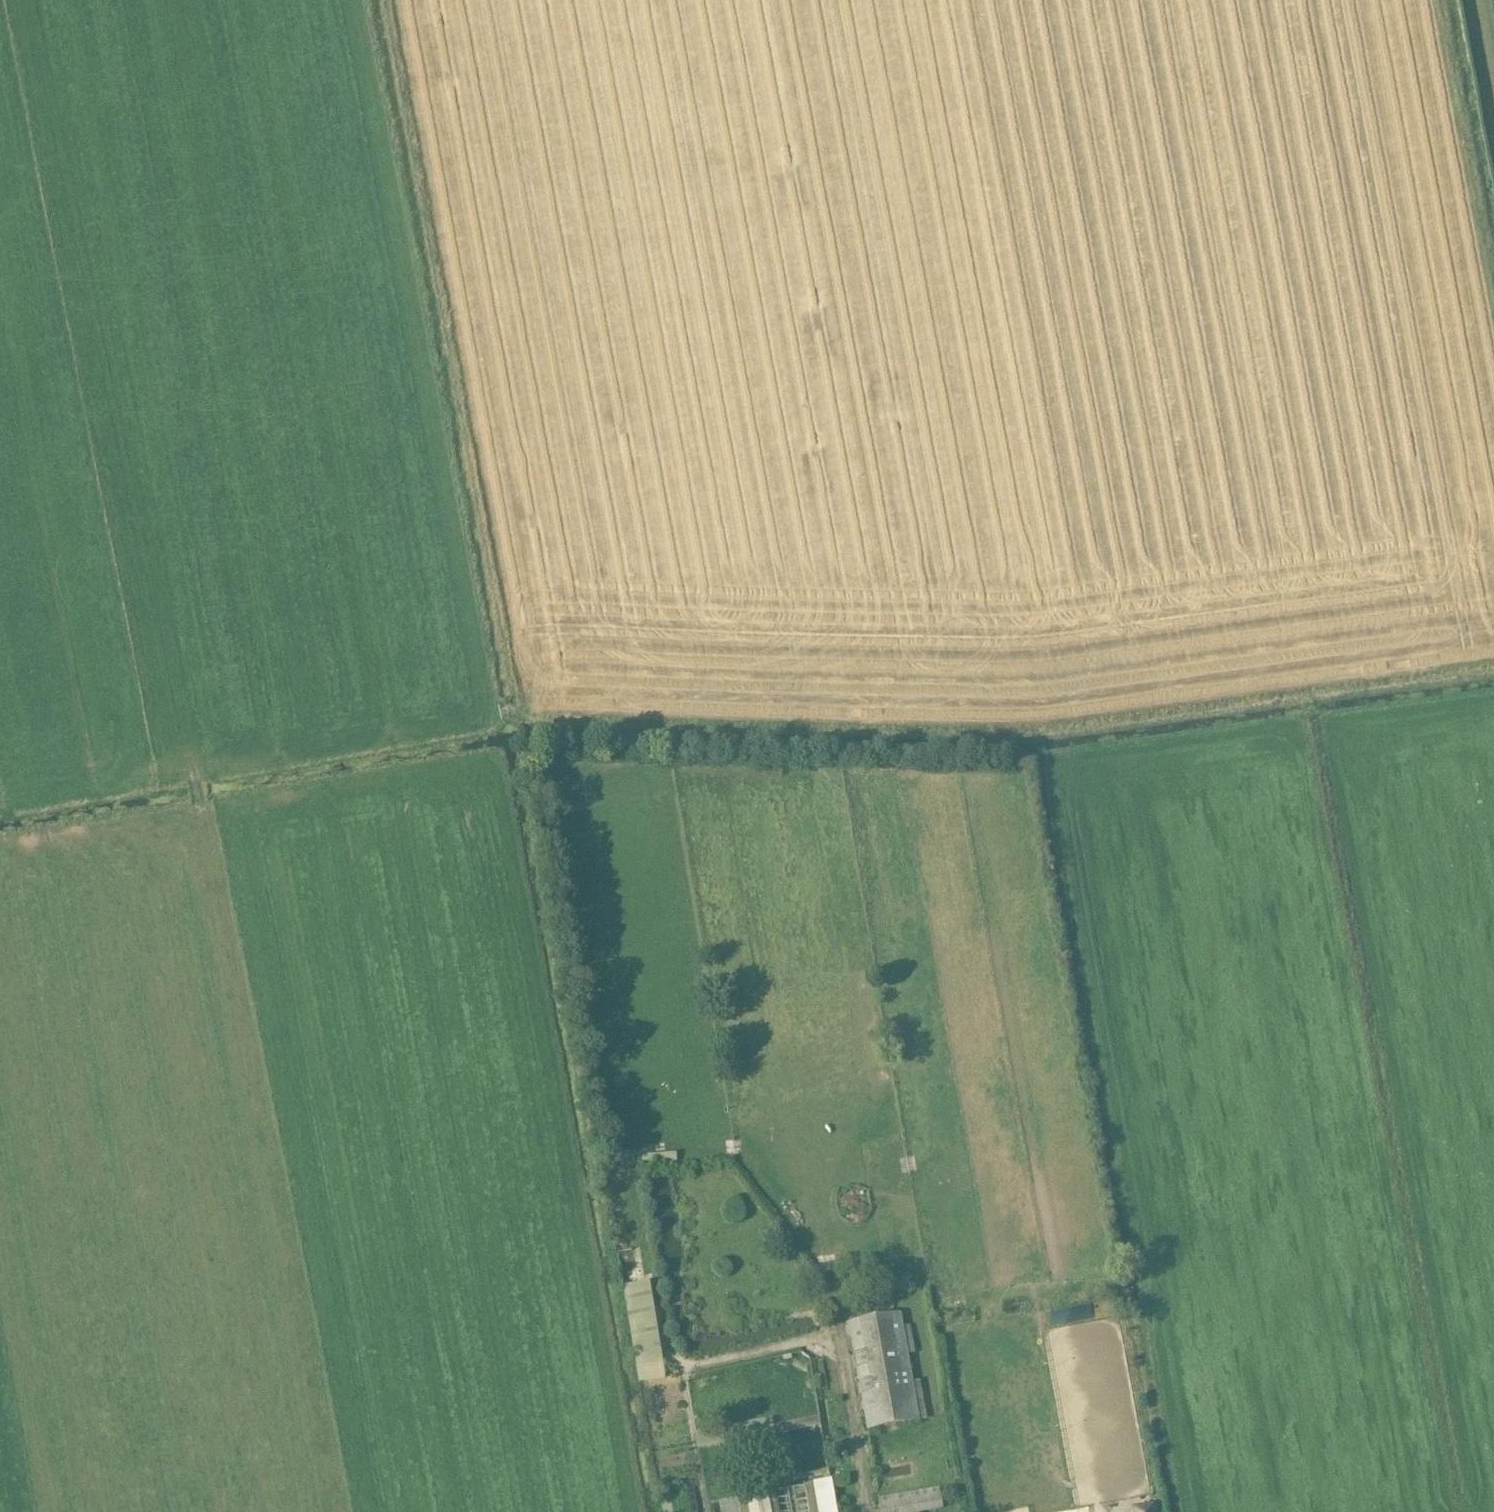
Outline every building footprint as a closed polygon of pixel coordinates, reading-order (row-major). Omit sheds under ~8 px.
[(665,1378),(662,1362),(649,1283),(622,1287),(637,1383),(665,1378)] [(920,1379),(911,1381),(907,1355),(914,1354),(909,1325),(902,1327),(900,1314),(848,1323),(867,1431),(919,1422),(918,1421),(927,1419),(920,1379)] [(804,1485),(809,1511),(836,1511),(830,1480),(804,1485)] [(878,1499),(881,1511),(932,1511),(943,1510),(939,1488),(878,1499)] [(776,1490),(738,1497),(740,1511),(780,1511),(776,1490)]
